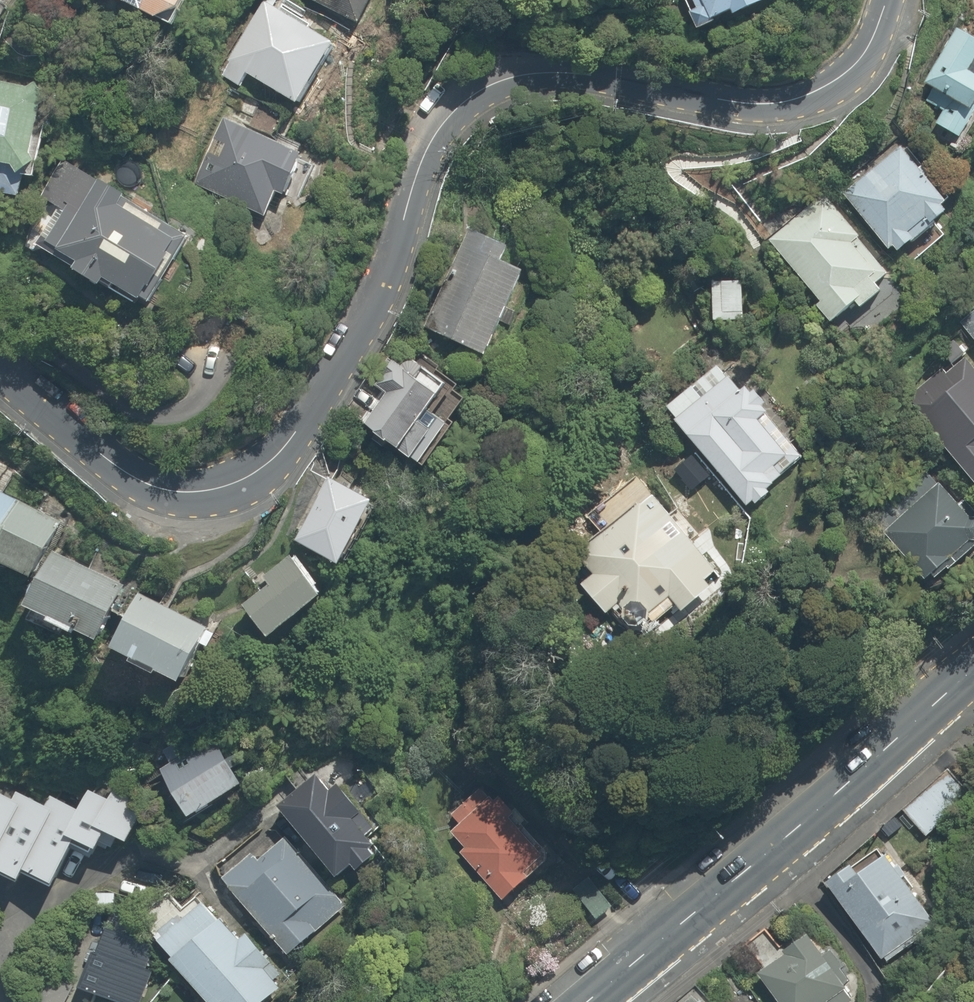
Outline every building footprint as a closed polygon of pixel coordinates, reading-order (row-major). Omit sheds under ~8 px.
[(127,17),(171,40),(191,1),(188,0),(94,0),(127,17)] [(363,25),(376,0),(314,0),(363,25)] [(702,13),(694,17),(702,32),(739,15),(741,20),(771,6),(768,0),(696,0),(702,13)] [(339,48),(261,5),(229,65),(307,108),(339,48)] [(957,139),(973,114),(973,43),(958,32),(923,85),(950,102),(935,125),(957,139)] [(0,83),(0,176),(30,182),(49,93),(0,83)] [(293,209),(317,155),(276,137),(284,121),(226,95),(186,184),(266,220),(274,201),(293,209)] [(897,146),(843,188),(896,257),(951,215),(897,146)] [(37,249),(69,267),(65,274),(105,296),(109,289),(141,307),(184,230),(165,220),(157,234),(123,214),(131,200),(69,166),(47,204),(59,211),(37,249)] [(831,325),(853,306),(861,315),(883,297),(875,288),(890,276),(826,199),(767,249),(831,325)] [(508,257),(466,237),(423,327),(487,358),(525,279),(502,269),(508,257)] [(739,282),(708,283),(708,326),(740,325),(739,282)] [(956,313),(973,339),(973,300),(956,313)] [(373,380),(351,414),(437,470),(464,429),(448,419),(464,394),(410,359),(390,391),(373,380)] [(947,376),(942,369),(907,395),(973,486),(973,375),(965,363),(947,376)] [(767,492),(806,459),(727,365),(670,414),(753,512),(771,497),(767,492)] [(880,528),(922,586),(973,548),(973,518),(936,466),(915,480),(926,494),(880,528)] [(332,477),(297,536),(350,567),(385,508),(332,477)] [(0,493),(0,572),(31,587),(62,523),(0,493)] [(599,575),(584,587),(607,616),(614,611),(632,634),(671,603),(680,614),(711,590),(703,580),(712,572),(657,501),(585,557),(599,575)] [(27,616),(50,626),(48,631),(76,644),(78,639),(101,649),(127,588),(54,555),(27,616)] [(327,597),(297,563),(248,606),(277,640),(327,597)] [(210,636),(143,602),(114,659),(181,692),(210,636)] [(168,789),(191,824),(243,789),(221,755),(168,789)] [(291,782),(301,795),(281,812),(338,882),(353,870),(360,878),(388,855),(375,840),(382,833),(331,771),(324,777),(313,764),(291,782)] [(952,769),(905,812),(929,838),(973,796),(973,793),(952,769)] [(0,795),(0,879),(21,888),(27,874),(56,887),(73,848),(104,861),(112,841),(129,848),(146,810),(75,779),(58,820),(0,795)] [(519,836),(480,792),(453,815),(463,826),(456,832),(471,849),(466,853),(507,900),(553,860),(526,830),(519,836)] [(248,853),(220,877),(290,961),(347,914),(286,841),(258,865),(248,853)] [(939,923),(884,846),(833,881),(888,959),(939,923)] [(156,941),(213,1001),(270,1001),(291,983),(243,932),(233,941),(202,909),(184,925),(179,920),(156,941)] [(85,991),(114,1001),(145,1001),(156,973),(150,970),(159,947),(111,929),(101,956),(99,955),(85,991)] [(814,934),(788,951),(791,955),(764,973),(784,1001),(855,1001),(852,976),(836,952),(829,956),(814,934)] [(31,1001),(69,1001),(77,988),(47,972),(31,1001)] [(684,1001),(705,1001),(698,993),(684,1001)]
